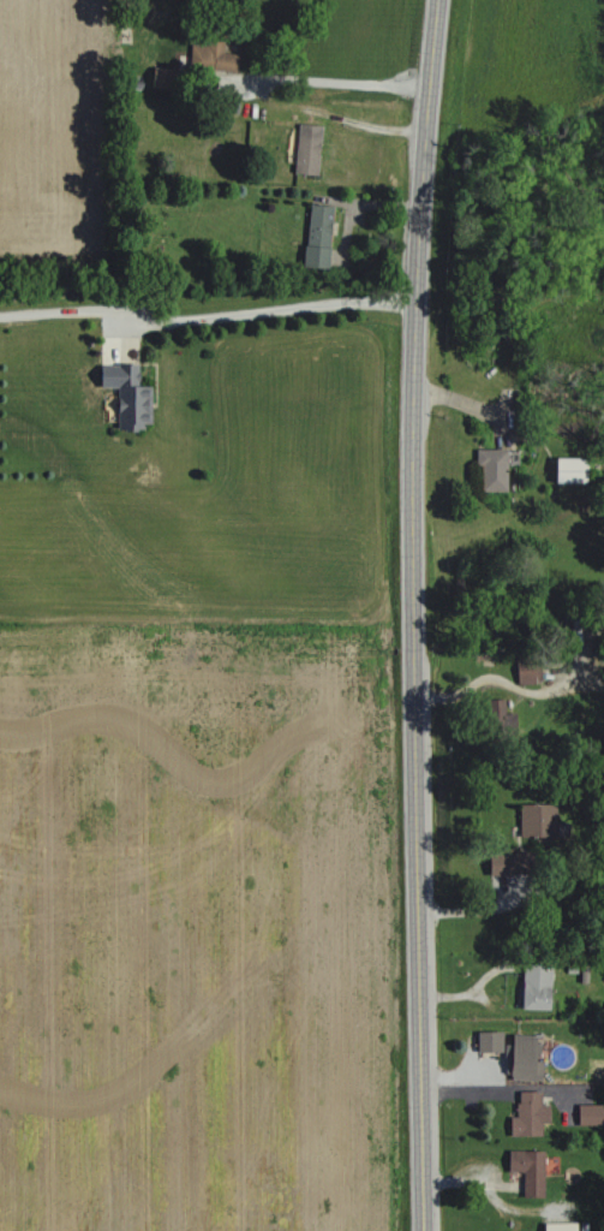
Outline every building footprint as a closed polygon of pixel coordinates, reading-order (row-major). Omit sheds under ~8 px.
[(148,86),(170,89),(172,68),(150,66),(148,86)] [(318,128),(295,128),(294,173),(317,173),(318,128)] [(332,205),(307,203),(302,265),(328,267),(332,205)] [(150,386),(137,385),(138,363),(115,362),(115,373),(97,373),(97,386),(115,386),(114,427),(149,428),(150,386)] [(504,448),(474,448),(474,463),(479,463),(479,490),(505,490),(504,448)] [(582,482),(583,457),(551,456),(551,482),(582,482)] [(557,804),(519,804),(518,836),(556,837),(557,804)] [(487,874),(520,874),(520,852),(487,853),(487,874)] [(548,1009),(550,963),(521,962),(519,1008),(548,1009)] [(502,1031),(476,1032),(477,1052),(503,1051),(502,1031)] [(540,1077),(541,1035),(508,1034),(508,1077),(540,1077)] [(540,1091),(516,1090),(516,1117),(508,1117),(508,1135),(540,1135),(540,1122),(548,1122),(548,1104),(540,1104),(540,1091)] [(603,1104),(576,1104),(576,1125),(603,1125),(603,1104)] [(544,1151),(507,1150),(506,1172),(522,1173),(522,1197),(543,1197),(544,1151)] [(542,1223),(542,1230),(575,1230),(574,1222),(542,1223)]
